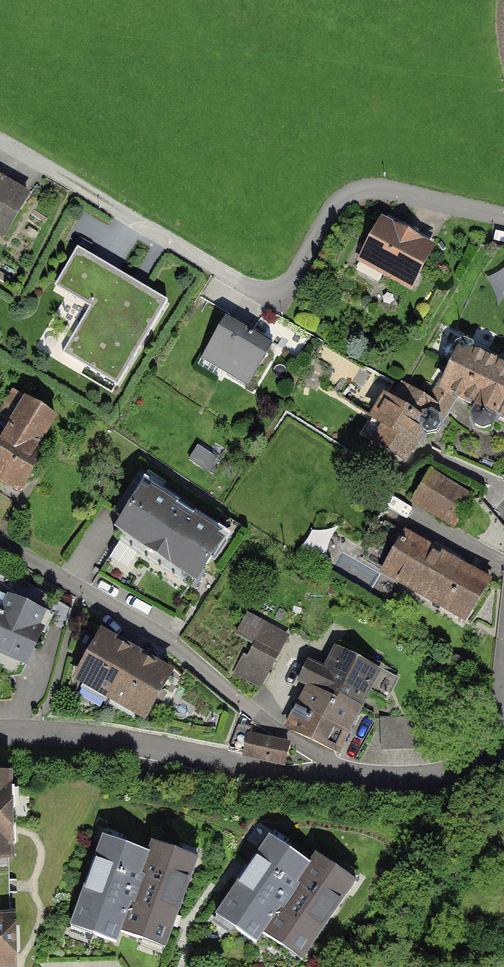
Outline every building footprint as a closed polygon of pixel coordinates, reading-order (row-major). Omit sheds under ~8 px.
[(0,173),(0,241),(11,247),(41,198),(0,173)] [(433,238),(379,210),(355,257),(409,284),(433,238)] [(170,295),(80,243),(59,278),(95,299),(68,346),(122,377),(170,295)] [(503,297),(503,266),(489,276),(503,298),(503,297)] [(275,337),(227,309),(201,354),(249,382),(275,337)] [(456,339),(435,387),(449,393),(471,403),(467,410),(472,422),(481,426),(491,422),(495,414),(503,419),(503,361),(456,339)] [(399,382),(391,396),(382,389),(367,416),(377,421),(366,438),(408,461),(423,432),(435,432),(447,410),(442,407),(429,399),(399,382)] [(449,393),(435,387),(429,399),(442,407),(449,393)] [(27,498),(69,429),(29,405),(0,453),(0,482),(27,498)] [(474,491),(430,465),(411,498),(455,524),(474,491)] [(244,538),(151,478),(121,525),(214,585),(244,538)] [(492,583),(408,534),(383,578),(467,626),(492,583)] [(28,663),(50,615),(11,597),(3,613),(0,611),(0,650),(28,663)] [(244,677),(260,686),(287,638),(247,616),(237,634),(255,644),(249,657),(245,655),(236,670),(244,677)] [(138,645),(100,625),(74,673),(111,693),(138,645)] [(175,666),(138,645),(111,693),(148,714),(175,666)] [(359,707),(377,671),(336,650),(325,670),(307,661),(298,681),(309,686),(359,707)] [(348,731),(359,707),(309,686),(298,706),(348,731)] [(336,752),(348,731),(298,706),(287,728),(336,752)] [(423,717),(381,718),(381,749),(424,748),(423,717)] [(288,743),(251,734),(251,730),(238,727),(231,744),(247,748),(246,754),(283,763),(288,743)] [(0,778),(0,855),(8,854),(6,778),(0,778)] [(151,847),(106,830),(71,922),(116,939),(120,928),(151,847)] [(273,834),(217,913),(254,939),(261,930),(310,861),(273,834)] [(196,853),(155,838),(151,847),(120,928),(161,944),(196,853)] [(310,861),(261,930),(296,955),(353,875),(318,850),(310,861)] [(0,918),(0,964),(11,963),(10,918),(0,918)]
